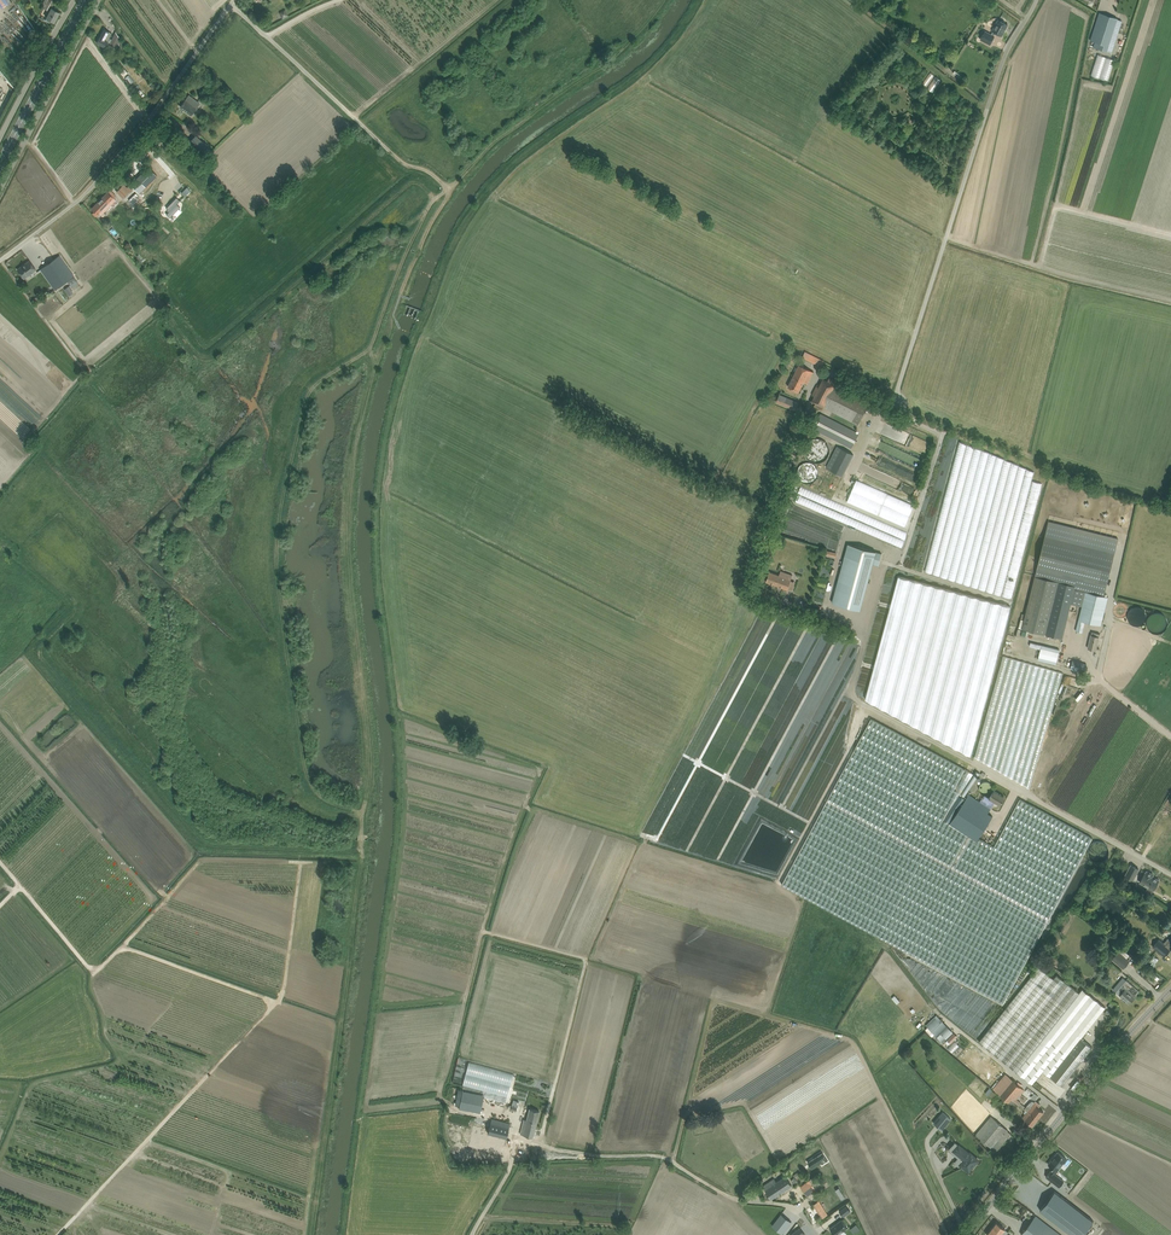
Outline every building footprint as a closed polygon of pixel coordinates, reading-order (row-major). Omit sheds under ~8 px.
[(3,15),(14,9),(8,0),(0,0),(0,10),(3,15)] [(49,19),(55,22),(60,12),(52,8),(56,0),(46,0),(42,7),(50,11),(46,18),(49,19)] [(16,25),(23,22),(17,10),(10,13),(16,25)] [(291,17),(288,10),(281,14),(285,20),(291,17)] [(1099,13),(1097,19),(1090,39),(1095,41),(1093,47),(1107,52),(1107,51),(1112,53),(1122,21),(1117,19),(1099,13)] [(1001,21),(998,20),(992,31),(993,32),(991,35),(985,31),(981,39),(990,44),(994,36),(995,33),(1001,36),(1008,24),(1005,23),(1005,22),(1005,21),(1003,20),(1001,21)] [(115,48),(118,43),(125,53),(128,51),(115,33),(110,42),(108,41),(112,33),(104,29),(100,37),(100,36),(96,42),(104,47),(106,43),(115,48)] [(1111,82),(1117,60),(1099,56),(1093,78),(1111,82)] [(924,85),(929,88),(937,76),(932,73),(924,85)] [(929,91),(936,94),(943,80),(937,77),(929,91)] [(223,88),(221,86),(223,83),(218,79),(209,90),(212,93),(217,86),(222,90),(223,88)] [(194,110),(196,107),(199,103),(197,102),(189,95),(185,99),(180,107),(185,110),(189,113),(192,109),(194,110)] [(193,138),(190,141),(202,154),(203,152),(205,155),(209,151),(205,147),(206,146),(205,145),(196,135),(193,138)] [(150,166),(130,185),(137,193),(157,173),(150,166)] [(121,187),(116,191),(121,196),(123,198),(127,194),(132,189),(129,186),(127,188),(124,184),(121,187)] [(101,199),(92,209),(96,213),(98,215),(101,212),(104,209),(105,210),(108,207),(115,199),(114,197),(115,195),(114,194),(110,190),(101,199)] [(135,207),(143,199),(137,193),(129,201),(135,207)] [(180,201),(177,198),(167,209),(170,212),(167,215),(170,218),(180,207),(177,204),(180,201)] [(279,200),(269,210),(272,213),(283,203),(279,200)] [(201,211),(204,208),(199,203),(196,205),(201,211)] [(125,234),(129,229),(125,226),(121,230),(125,234)] [(152,246),(140,255),(150,269),(155,265),(153,263),(160,257),(152,246)] [(40,269),(44,274),(47,278),(55,289),(74,275),(63,260),(59,255),(56,258),(40,269)] [(36,269),(29,261),(18,269),(24,278),(36,269)] [(74,277),(68,282),(71,286),(77,281),(74,277)] [(69,286),(64,289),(69,295),(74,292),(69,286)] [(805,351),(802,357),(812,362),(812,363),(821,367),(823,364),(824,361),(818,358),(815,356),(805,351)] [(788,387),(793,389),(799,392),(804,382),(807,384),(813,372),(808,369),(799,365),(788,387)] [(814,396),(812,401),(816,403),(814,406),(819,409),(822,410),(824,407),(858,424),(866,408),(869,402),(841,388),(835,385),(837,381),(829,378),(828,381),(823,379),(819,387),(817,386),(812,395),(814,396)] [(777,402),(790,408),(796,410),(799,403),(780,395),(777,402)] [(813,428),(818,431),(851,448),(859,433),(826,416),(820,413),(813,428)] [(822,460),(824,459),(826,458),(827,457),(828,456),(829,454),(829,453),(830,452),(830,451),(830,449),(830,446),(829,445),(828,443),(826,442),(825,441),(824,440),(822,440),(820,440),(819,440),(817,440),(815,441),(814,442),(812,443),(811,445),(810,447),(810,448),(810,451),(810,453),(811,455),(813,457),(814,458),(815,459),(818,460),(820,460),(822,460)] [(842,476),(853,454),(837,446),(826,467),(842,476)] [(1016,599),(1042,484),(1034,482),(1037,467),(972,452),(943,580),(1005,593),(1005,596),(1016,599)] [(903,453),(900,460),(922,468),(925,461),(903,453)] [(882,464),(892,468),(895,462),(885,458),(882,464)] [(894,467),(892,473),(918,482),(920,475),(894,467)] [(878,471),(874,480),(916,498),(920,489),(878,471)] [(830,472),(826,484),(831,486),(836,474),(830,472)] [(890,494),(858,482),(850,504),(882,516),(890,494)] [(911,532),(802,490),(796,505),(905,547),(911,532)] [(1108,597),(1104,596),(1115,552),(1045,535),(1022,628),(1062,638),(1071,603),(1082,606),(1076,631),(1082,632),(1085,621),(1101,625),(1108,597)] [(878,565),(882,553),(848,544),(832,603),(860,610),(873,564),(878,565)] [(766,581),(772,583),(787,589),(791,579),(775,574),(769,572),(766,581)] [(898,576),(865,699),(970,756),(1011,606),(898,576)] [(1127,614),(1127,616),(1127,619),(1128,619),(1129,622),(1130,623),(1131,624),(1132,624),(1132,625),(1133,625),(1135,625),(1136,626),(1137,626),(1138,625),(1140,625),(1141,624),(1142,624),(1142,623),(1143,623),(1143,622),(1144,622),(1145,619),(1146,616),(1145,614),(1145,613),(1144,611),(1143,610),(1141,608),(1140,607),(1139,607),(1137,607),(1136,607),(1134,607),(1133,607),(1132,608),(1131,609),(1130,609),(1130,610),(1129,611),(1128,613),(1127,614)] [(1146,622),(1146,623),(1146,624),(1147,625),(1147,627),(1147,628),(1148,628),(1149,630),(1150,631),(1152,632),(1153,633),(1155,634),(1156,634),(1158,634),(1159,634),(1160,633),(1161,633),(1164,631),(1166,629),(1166,628),(1167,628),(1167,627),(1167,626),(1168,623),(1167,621),(1167,620),(1167,619),(1166,617),(1165,616),(1164,615),(1162,614),(1161,614),(1161,613),(1159,613),(1158,613),(1156,613),(1155,613),(1153,613),(1153,614),(1152,614),(1151,615),(1150,616),(1149,616),(1148,618),(1147,620),(1147,621),(1146,622)] [(1100,634),(1094,632),(1093,632),(1092,632),(1091,634),(1088,648),(1090,649),(1096,650),(1100,634)] [(1031,642),(1030,646),(1041,648),(1038,659),(1056,664),(1059,649),(1031,642)] [(979,760),(991,763),(989,737),(993,719),(996,718),(996,716),(1002,717),(1007,698),(1001,697),(1002,694),(1006,693),(1007,703),(1009,693),(1022,696),(1024,696),(1025,693),(1032,695),(1032,693),(1047,692),(1047,699),(1049,700),(1050,709),(1055,710),(1064,672),(1011,660),(1010,658),(1009,665),(1013,666),(1012,669),(1000,670),(979,760)] [(1086,664),(1081,662),(1073,660),(1070,669),(1078,671),(1084,673),(1086,664)] [(1065,682),(1074,684),(1075,677),(1067,675),(1065,682)] [(782,884),(787,886),(1003,1003),(1089,843),(1092,838),(1020,799),(994,847),(978,838),(992,816),(988,813),(995,802),(1000,805),(1005,797),(994,790),(989,798),(984,795),(982,798),(980,801),(969,794),(966,799),(959,794),(973,774),(871,718),(782,884)] [(974,790),(981,780),(977,778),(970,788),(974,790)] [(977,787),(977,788),(977,789),(977,790),(978,790),(978,791),(978,792),(979,792),(979,793),(981,794),(982,794),(983,795),(984,795),(986,794),(987,794),(989,793),(989,792),(990,791),(990,790),(991,789),(991,787),(990,786),(990,785),(989,784),(988,783),(986,782),(985,781),(984,781),(983,781),(982,782),(980,783),(979,783),(979,784),(978,784),(978,785),(978,786),(977,786),(977,787)] [(1131,865),(1125,876),(1132,880),(1139,869),(1131,865)] [(1145,872),(1140,882),(1153,890),(1155,887),(1156,887),(1158,884),(1157,883),(1159,880),(1152,876),(1153,875),(1147,871),(1146,873),(1145,872)] [(1159,952),(1164,956),(1170,949),(1170,950),(1170,940),(1170,941),(1167,938),(1164,942),(1159,939),(1153,946),(1159,952)] [(1121,947),(1118,951),(1126,958),(1129,955),(1121,947)] [(1123,967),(1129,960),(1126,958),(1118,951),(1112,958),(1123,967)] [(979,1041),(1032,1084),(1043,1070),(1062,1085),(1092,1047),(1081,1038),(1105,1007),(1082,989),(1079,993),(1057,975),(1054,978),(1038,967),(979,1041)] [(1119,994),(1129,1003),(1134,997),(1139,991),(1126,980),(1116,992),(1119,994)] [(941,1019),(930,1029),(937,1037),(945,1028),(947,1030),(949,1028),(941,1019)] [(954,1033),(948,1039),(951,1043),(958,1036),(954,1033)] [(950,1049),(955,1054),(962,1047),(958,1042),(950,1049)] [(971,1055),(976,1058),(981,1051),(976,1048),(971,1055)] [(1019,1105),(1025,1110),(1027,1112),(1027,1111),(1037,1119),(1044,1112),(1038,1107),(1040,1105),(1035,1101),(1030,1107),(1027,1104),(1026,1107),(1020,1102),(1016,1099),(1019,1096),(1016,1094),(1021,1087),(1008,1076),(995,1090),(1009,1102),(1011,1099),(1019,1105)] [(988,1096),(996,1102),(1000,1097),(992,1091),(988,1096)] [(463,1092),(462,1113),(489,1114),(490,1098),(481,1097),(481,1099),(477,1099),(477,1102),(467,1102),(467,1092),(463,1092)] [(1011,1099),(1009,1102),(1016,1108),(1019,1105),(1011,1099)] [(533,1137),(540,1111),(529,1108),(526,1120),(523,1119),(520,1133),(533,1137)] [(497,1109),(496,1118),(512,1120),(513,1111),(497,1109)] [(1022,1117),(1033,1125),(1037,1119),(1027,1111),(1027,1112),(1025,1110),(1023,1113),(1025,1114),(1022,1117)] [(943,1111),(934,1123),(942,1129),(951,1118),(943,1111)] [(991,1116),(976,1135),(987,1144),(992,1148),(999,1140),(1003,1143),(1011,1134),(1007,1130),(1008,1130),(1003,1126),(991,1116)] [(492,1119),(490,1126),(489,1132),(506,1137),(510,1123),(492,1119)] [(490,1126),(473,1122),(467,1145),(502,1154),(506,1137),(489,1132),(490,1126)] [(968,1171),(978,1159),(970,1153),(969,1153),(958,1145),(953,1151),(964,1159),(960,1164),(963,1167),(962,1168),(963,1168),(964,1169),(965,1170),(966,1169),(968,1171)] [(1050,1172),(1045,1178),(1058,1188),(1063,1182),(1053,1175),(1056,1172),(1066,1160),(1057,1153),(1047,1165),(1052,1169),(1050,1172)] [(815,1160),(810,1163),(817,1174),(824,1170),(824,1171),(831,1166),(826,1158),(818,1164),(815,1160)] [(792,1185),(788,1180),(786,1176),(777,1182),(774,1178),(763,1185),(772,1198),(790,1187),(792,1185)] [(811,1178),(806,1182),(813,1192),(820,1186),(813,1177),(811,1178)] [(1042,1210),(1074,1234),(1084,1234),(1095,1221),(1057,1191),(1042,1210)] [(1026,1197),(1023,1201),(1030,1205),(1033,1201),(1026,1197)] [(808,1205),(818,1222),(830,1215),(822,1201),(818,1203),(816,1200),(808,1205)] [(846,1205),(839,1210),(844,1216),(850,1211),(846,1205)] [(781,1214),(772,1225),(782,1233),(791,1221),(781,1214)] [(1040,1219),(1036,1216),(1021,1234),(1023,1234),(1061,1234),(1040,1219)] [(830,1228),(835,1234),(838,1234),(848,1227),(842,1219),(830,1228)] [(1007,1233),(1008,1231),(996,1222),(987,1234),(1010,1234),(1007,1233)]
